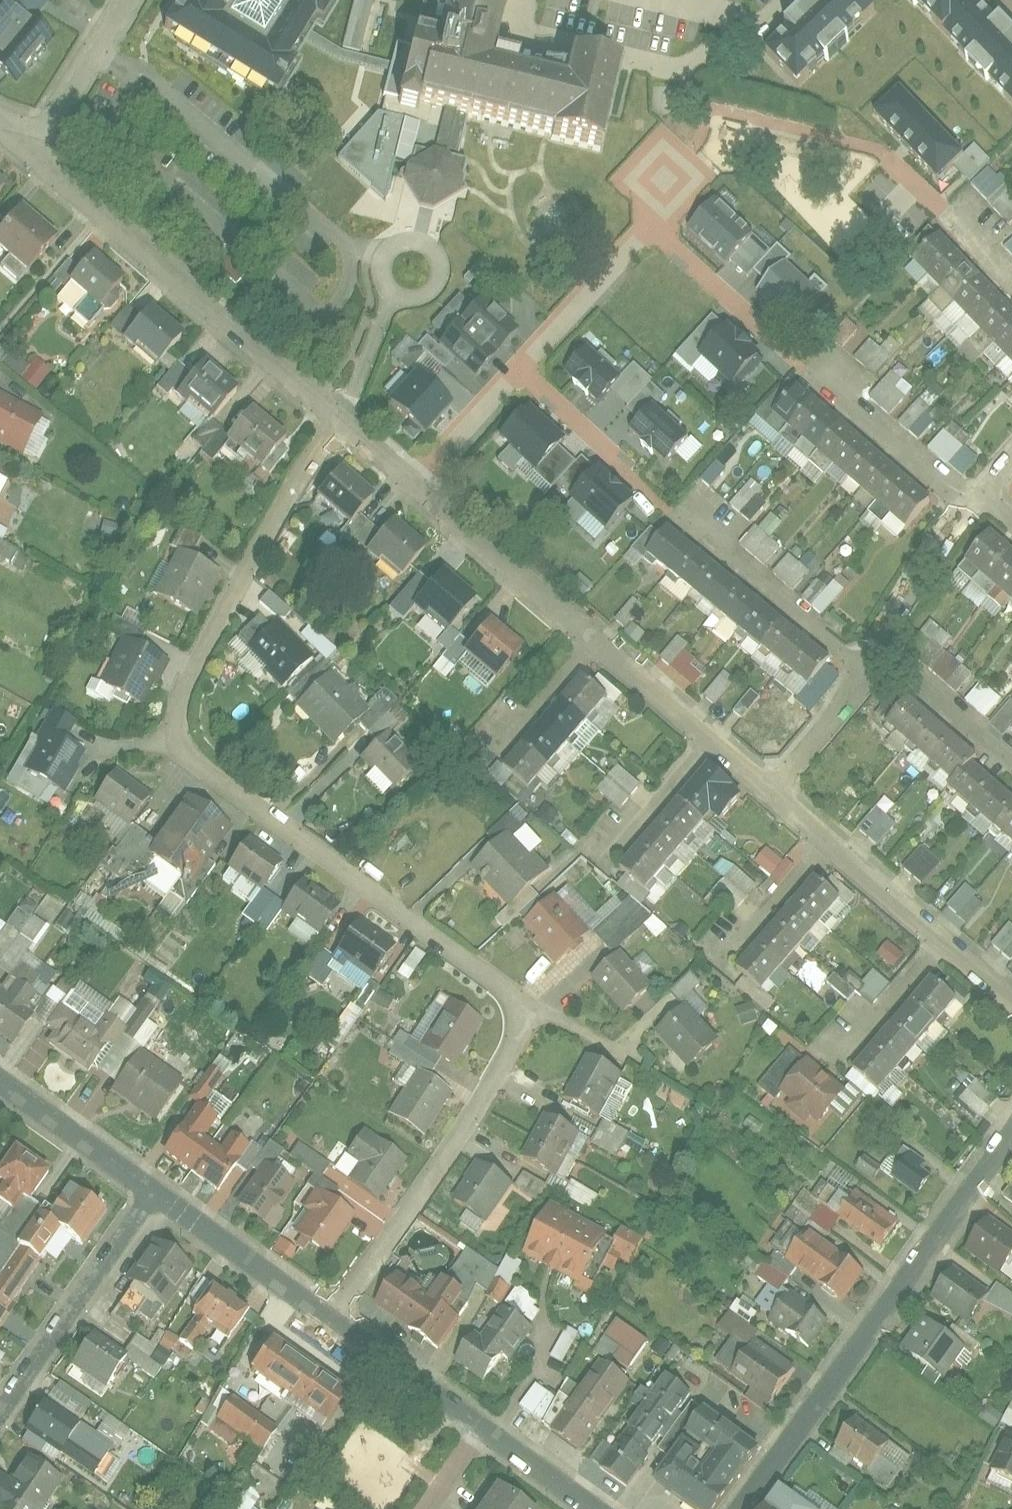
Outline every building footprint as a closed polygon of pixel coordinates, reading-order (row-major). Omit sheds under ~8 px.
[(6,0),(0,0),(0,69),(15,81),(51,37),(6,0)] [(277,99),(298,65),(291,60),(312,25),(320,30),(337,0),(194,0),(190,6),(181,0),(178,0),(160,29),(277,99)] [(422,55),(401,50),(387,116),(376,115),(336,161),(379,201),(431,213),(460,195),(466,164),(456,163),(466,120),(601,154),(622,66),(569,51),(561,87),(490,71),(507,0),(436,0),(422,55)] [(366,17),(369,3),(355,0),(353,0),(350,13),(366,17)] [(754,53),(795,98),(882,17),(866,0),(811,0),(754,53)] [(1011,116),(1011,115),(1011,29),(985,0),(902,0),(1011,116)] [(966,147),(900,78),(864,112),(936,187),(955,169),(969,184),(997,158),(977,137),(966,147)] [(716,202),(689,231),(724,265),(752,236),(716,202)] [(14,216),(0,231),(0,253),(21,273),(47,247),(14,216)] [(1002,247),(1011,257),(1011,238),(1002,247)] [(1011,368),(1011,318),(936,244),(911,269),(1011,368)] [(787,328),(825,288),(813,276),(805,284),(784,263),(790,257),(777,245),(753,271),(764,282),(752,295),(787,328)] [(469,281),(486,263),(480,257),(463,276),(469,281)] [(119,286),(85,258),(66,281),(100,309),(119,286)] [(42,287),(50,295),(63,281),(56,273),(42,287)] [(475,379),(517,334),(481,301),(474,309),(459,295),(432,325),(447,338),(439,347),(475,379)] [(184,334),(149,306),(122,340),(157,368),(184,334)] [(841,348),(858,329),(846,318),(829,338),(841,348)] [(731,390),(759,361),(725,329),(707,349),(693,335),(674,356),(692,373),(702,363),(731,390)] [(888,337),(879,347),(868,338),(851,357),(873,377),(900,347),(888,337)] [(586,350),(563,375),(597,406),(620,381),(586,350)] [(18,361),(11,370),(33,389),(48,371),(34,358),(26,368),(18,361)] [(197,368),(174,397),(201,419),(225,390),(197,368)] [(867,397),(888,415),(911,389),(890,370),(867,397)] [(417,376),(389,405),(426,439),(453,410),(417,376)] [(930,385),(897,422),(917,440),(942,412),(933,403),(941,394),(930,385)] [(785,425),(906,532),(930,505),(809,398),(785,425)] [(527,405),(497,437),(536,474),(567,442),(527,405)] [(26,454),(40,426),(0,406),(0,441),(26,454)] [(686,440),(650,407),(627,432),(663,465),(686,440)] [(226,443),(254,467),(278,439),(250,415),(226,443)] [(949,421),(926,448),(960,478),(977,458),(959,442),(965,435),(949,421)] [(710,487),(724,467),(714,460),(700,480),(710,487)] [(330,516),(347,530),(374,500),(340,470),(313,501),(330,516)] [(629,502),(598,474),(569,506),(600,534),(629,502)] [(749,523),(766,503),(756,494),(761,488),(750,478),(728,504),(749,523)] [(769,513),(757,528),(768,537),(780,523),(769,513)] [(361,551),(397,581),(422,551),(387,521),(361,551)] [(754,525),(737,544),(762,566),(779,548),(754,525)] [(993,532),(965,563),(1011,606),(1011,550),(993,532)] [(646,564),(807,692),(832,661),(671,533),(646,564)] [(207,562),(177,549),(156,596),(182,607),(186,609),(207,562)] [(787,553),(771,572),(792,590),(808,572),(787,553)] [(410,603),(443,635),(472,604),(439,573),(410,603)] [(577,577),(567,586),(579,597),(588,587),(577,577)] [(829,577),(822,585),(816,579),(799,598),(820,616),(844,589),(829,577)] [(266,592),(257,600),(276,619),(284,611),(266,592)] [(630,597),(614,622),(626,630),(643,606),(630,597)] [(318,662),(280,620),(247,650),(286,691),(318,662)] [(906,649),(955,692),(971,674),(942,649),(950,639),(930,621),(906,649)] [(461,657),(494,684),(522,650),(489,622),(461,657)] [(636,642),(642,633),(630,623),(623,632),(636,642)] [(690,688),(708,668),(675,638),(657,658),(690,688)] [(158,657),(125,642),(102,690),(135,705),(158,657)] [(721,670),(702,697),(715,706),(733,679),(721,670)] [(605,697),(581,676),(495,774),(518,794),(605,697)] [(296,707),(333,745),(363,715),(326,678),(296,707)] [(979,681),(963,700),(984,718),(1000,699),(979,681)] [(741,719),(758,697),(749,689),(732,711),(741,719)] [(877,725),(951,788),(972,763),(976,759),(902,696),(877,725)] [(1001,737),(1011,724),(1011,703),(1009,700),(987,725),(1001,737)] [(69,720),(50,711),(35,742),(43,746),(28,778),(51,789),(73,746),(59,739),(69,720)] [(360,759),(389,792),(410,774),(380,741),(360,759)] [(1011,848),(1011,797),(972,763),(951,788),(947,792),(1011,848)] [(617,764),(594,789),(617,810),(639,785),(617,764)] [(701,771),(618,871),(642,890),(725,791),(701,771)] [(95,800),(130,822),(144,800),(110,778),(95,800)] [(222,825),(186,799),(149,851),(170,866),(185,876),(222,825)] [(875,847),(895,824),(875,806),(855,829),(875,847)] [(127,831),(108,855),(121,865),(140,841),(127,831)] [(473,868),(508,907),(543,876),(508,837),(473,868)] [(230,867),(266,890),(281,868),(245,845),(230,867)] [(752,861),(778,884),(793,868),(767,845),(752,861)] [(920,845),(901,867),(921,884),(940,863),(920,845)] [(99,895),(107,905),(140,880),(155,898),(172,885),(150,856),(99,895)] [(737,907),(755,888),(723,857),(712,869),(722,878),(715,886),(737,907)] [(573,884),(591,870),(581,858),(564,872),(573,884)] [(810,876),(737,969),(765,992),(838,899),(810,876)] [(281,909),(318,934),(335,908),(298,884),(281,909)] [(942,910),(963,927),(983,903),(962,886),(942,910)] [(165,893),(154,910),(168,919),(179,902),(165,893)] [(522,920),(557,962),(587,937),(552,895),(522,920)] [(33,915),(36,903),(21,899),(18,911),(33,915)] [(373,976),(395,943),(359,920),(338,952),(373,976)] [(1011,958),(1011,925),(1009,922),(989,943),(1009,962),(1011,958)] [(907,956),(892,942),(881,955),(896,968),(907,956)] [(405,980),(423,955),(413,947),(395,972),(405,980)] [(594,977),(625,1017),(648,999),(617,959),(594,977)] [(148,969),(139,983),(160,997),(170,984),(148,969)] [(855,992),(870,1005),(887,984),(872,972),(855,992)] [(832,973),(825,984),(849,1001),(862,983),(849,974),(844,981),(832,973)] [(933,977),(853,1067),(880,1091),(960,1000),(933,977)] [(16,1047),(33,1024),(18,1014),(33,992),(16,980),(0,1002),(0,1035),(16,1047)] [(65,1037),(55,1050),(98,1081),(151,1007),(130,992),(116,1011),(76,983),(47,1025),(65,1037)] [(375,991),(370,1000),(385,1008),(390,999),(375,991)] [(445,1000),(418,1042),(450,1063),(477,1021),(445,1000)] [(686,1006),(657,1031),(690,1069),(719,1044),(686,1006)] [(110,1089),(152,1117),(176,1083),(134,1054),(110,1089)] [(590,1056),(566,1094),(599,1114),(622,1075),(590,1056)] [(806,1059),(781,1096),(821,1123),(846,1085),(806,1059)] [(418,1069),(389,1114),(420,1135),(449,1090),(418,1069)] [(947,1094),(980,1118),(997,1095),(963,1071),(947,1094)] [(186,1089),(154,1137),(212,1176),(240,1134),(222,1122),(211,1138),(194,1126),(209,1105),(186,1089)] [(551,1167),(575,1124),(540,1105),(516,1148),(551,1167)] [(343,1141),(355,1150),(342,1167),(371,1188),(401,1148),(361,1118),(343,1141)] [(299,1157),(270,1139),(228,1194),(255,1215),(299,1157)] [(0,1151),(0,1191),(12,1199),(0,1217),(0,1297),(24,1261),(39,1271),(58,1243),(68,1251),(100,1204),(63,1179),(49,1200),(32,1188),(46,1168),(5,1142),(0,1151)] [(911,1151),(891,1177),(917,1197),(932,1178),(922,1170),(927,1163),(911,1151)] [(869,1176),(877,1168),(864,1153),(855,1162),(869,1176)] [(475,1158),(473,1158),(452,1187),(476,1205),(499,1176),(475,1158)] [(519,1172),(513,1189),(538,1197),(544,1181),(519,1172)] [(568,1179),(560,1194),(591,1209),(598,1194),(568,1179)] [(348,1209),(319,1185),(292,1218),(321,1242),(348,1209)] [(878,1248),(899,1221),(857,1188),(836,1215),(878,1248)] [(1004,1199),(1011,1206),(1011,1189),(1004,1199)] [(600,1228),(548,1192),(518,1236),(571,1271),(600,1228)] [(1000,1270),(1011,1253),(1011,1233),(984,1213),(962,1243),(1000,1270)] [(626,1263),(641,1237),(620,1225),(597,1264),(610,1271),(618,1259),(626,1263)] [(193,1259),(156,1233),(101,1313),(138,1339),(193,1259)] [(288,1258),(295,1247),(277,1236),(270,1248),(288,1258)] [(864,1268),(821,1236),(800,1264),(844,1296),(864,1268)] [(965,1317),(988,1286),(951,1259),(928,1290),(965,1317)] [(778,1290),(787,1275),(761,1260),(753,1274),(778,1290)] [(383,1266),(361,1298),(424,1342),(462,1290),(433,1269),(418,1291),(383,1266)] [(254,1307),(213,1278),(193,1306),(233,1336),(254,1307)] [(983,1300),(1011,1317),(1011,1293),(993,1283),(983,1300)] [(754,1305),(769,1311),(778,1290),(763,1284),(754,1305)] [(829,1317),(800,1293),(778,1321),(807,1345),(824,1324),(829,1317)] [(522,1310),(499,1294),(469,1337),(462,1332),(447,1352),(469,1367),(477,1357),(484,1362),(522,1310)] [(930,1307),(909,1337),(946,1362),(967,1332),(954,1323),(930,1307)] [(563,1325),(549,1356),(561,1362),(576,1332),(563,1325)] [(260,1328),(239,1358),(326,1420),(347,1390),(260,1328)] [(126,1356),(87,1329),(67,1359),(106,1385),(126,1356)] [(787,1371),(747,1342),(727,1371),(767,1399),(787,1371)] [(628,1372),(597,1349),(564,1392),(523,1361),(508,1381),(551,1414),(547,1419),(576,1441),(628,1372)] [(759,1446),(715,1415),(699,1437),(673,1418),(690,1395),(657,1372),(597,1459),(628,1482),(647,1455),(673,1473),(660,1491),(684,1508),(714,1508),(759,1446)] [(48,1395),(28,1425),(87,1464),(107,1434),(48,1395)] [(261,1426),(219,1397),(203,1422),(244,1450),(261,1426)] [(897,1440),(864,1416),(842,1446),(875,1470),(897,1440)] [(1002,1467),(1011,1472),(1011,1445),(1002,1467)] [(67,1483),(38,1464),(21,1489),(4,1478),(0,1483),(0,1508),(49,1508),(67,1483)] [(483,1479),(462,1508),(525,1508),(483,1479)] [(773,1486),(756,1508),(805,1508),(773,1486)] [(257,1496),(246,1487),(229,1508),(230,1508),(255,1508),(250,1505),(257,1496)] [(810,1508),(832,1508),(810,1495),(804,1505),(810,1508)]
